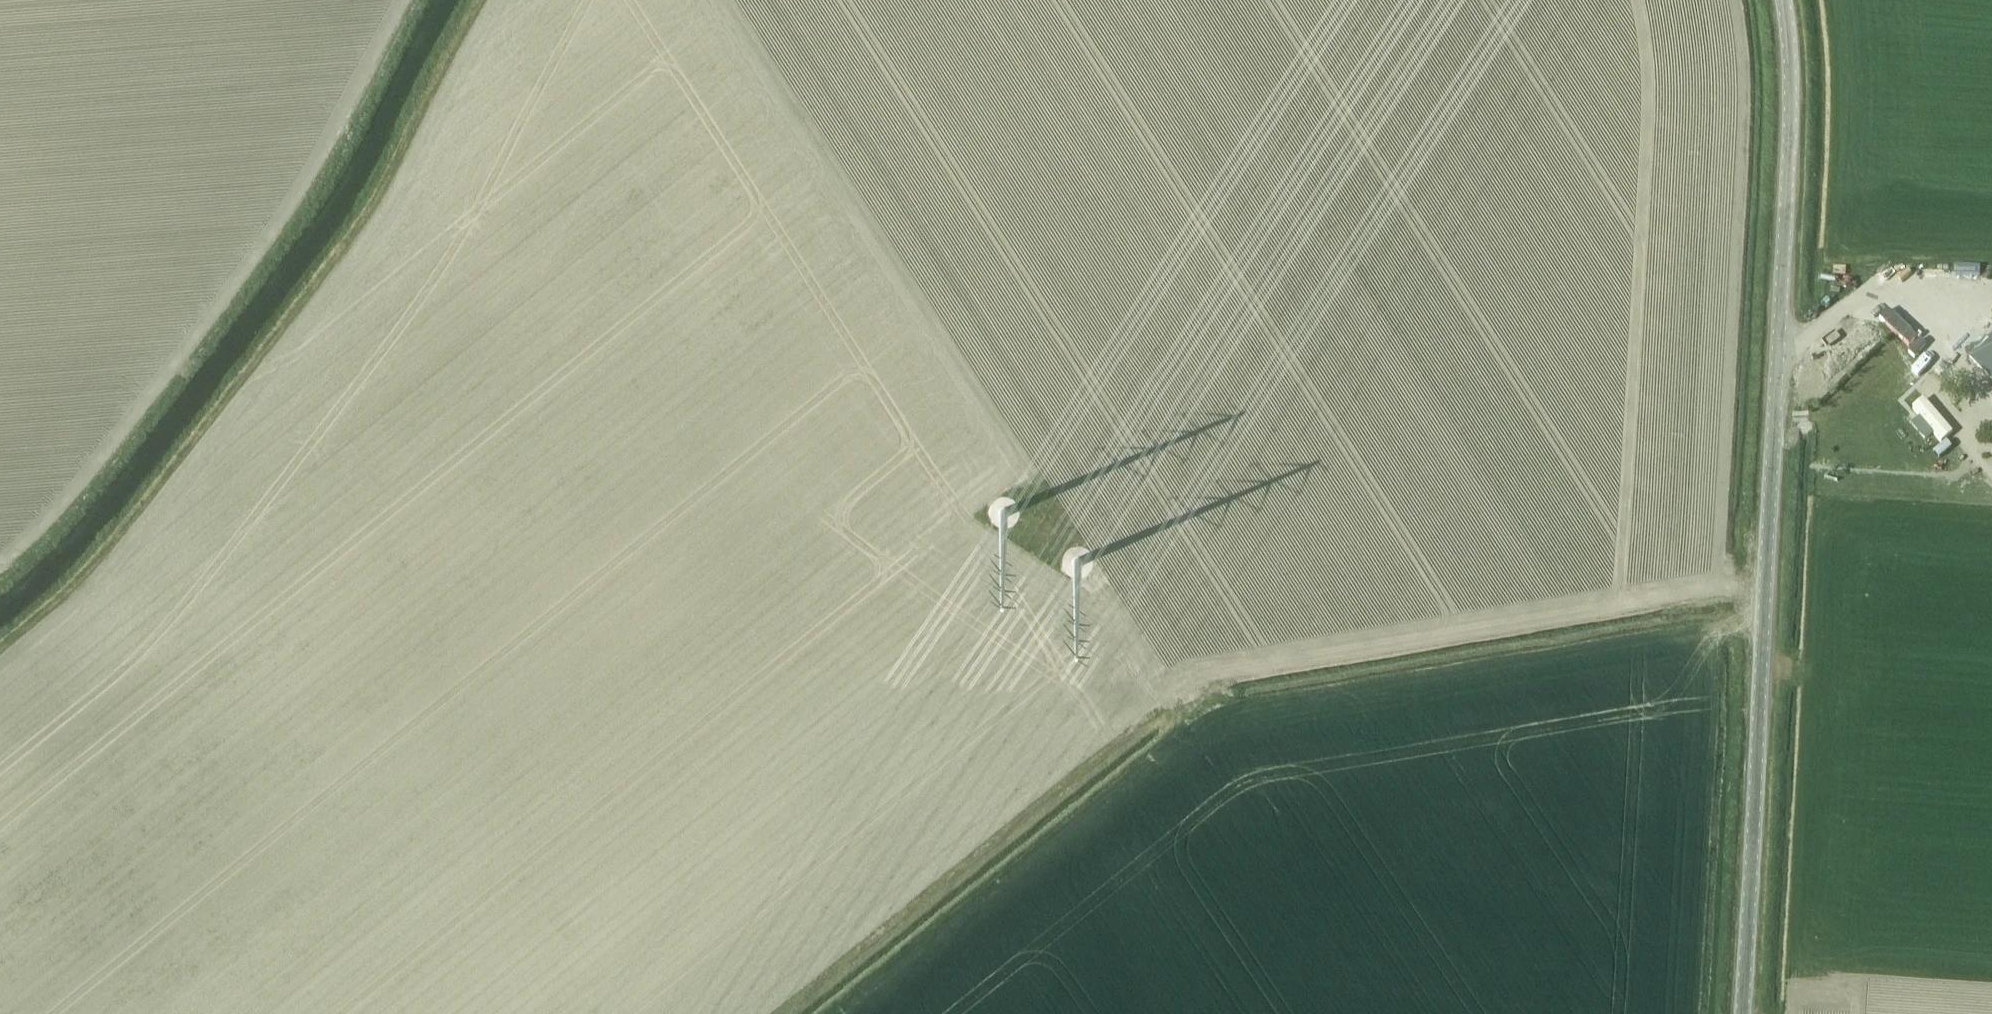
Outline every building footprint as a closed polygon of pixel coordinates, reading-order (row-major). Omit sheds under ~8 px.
[(1969,360),(1991,383),(1991,338),(1969,360)]
